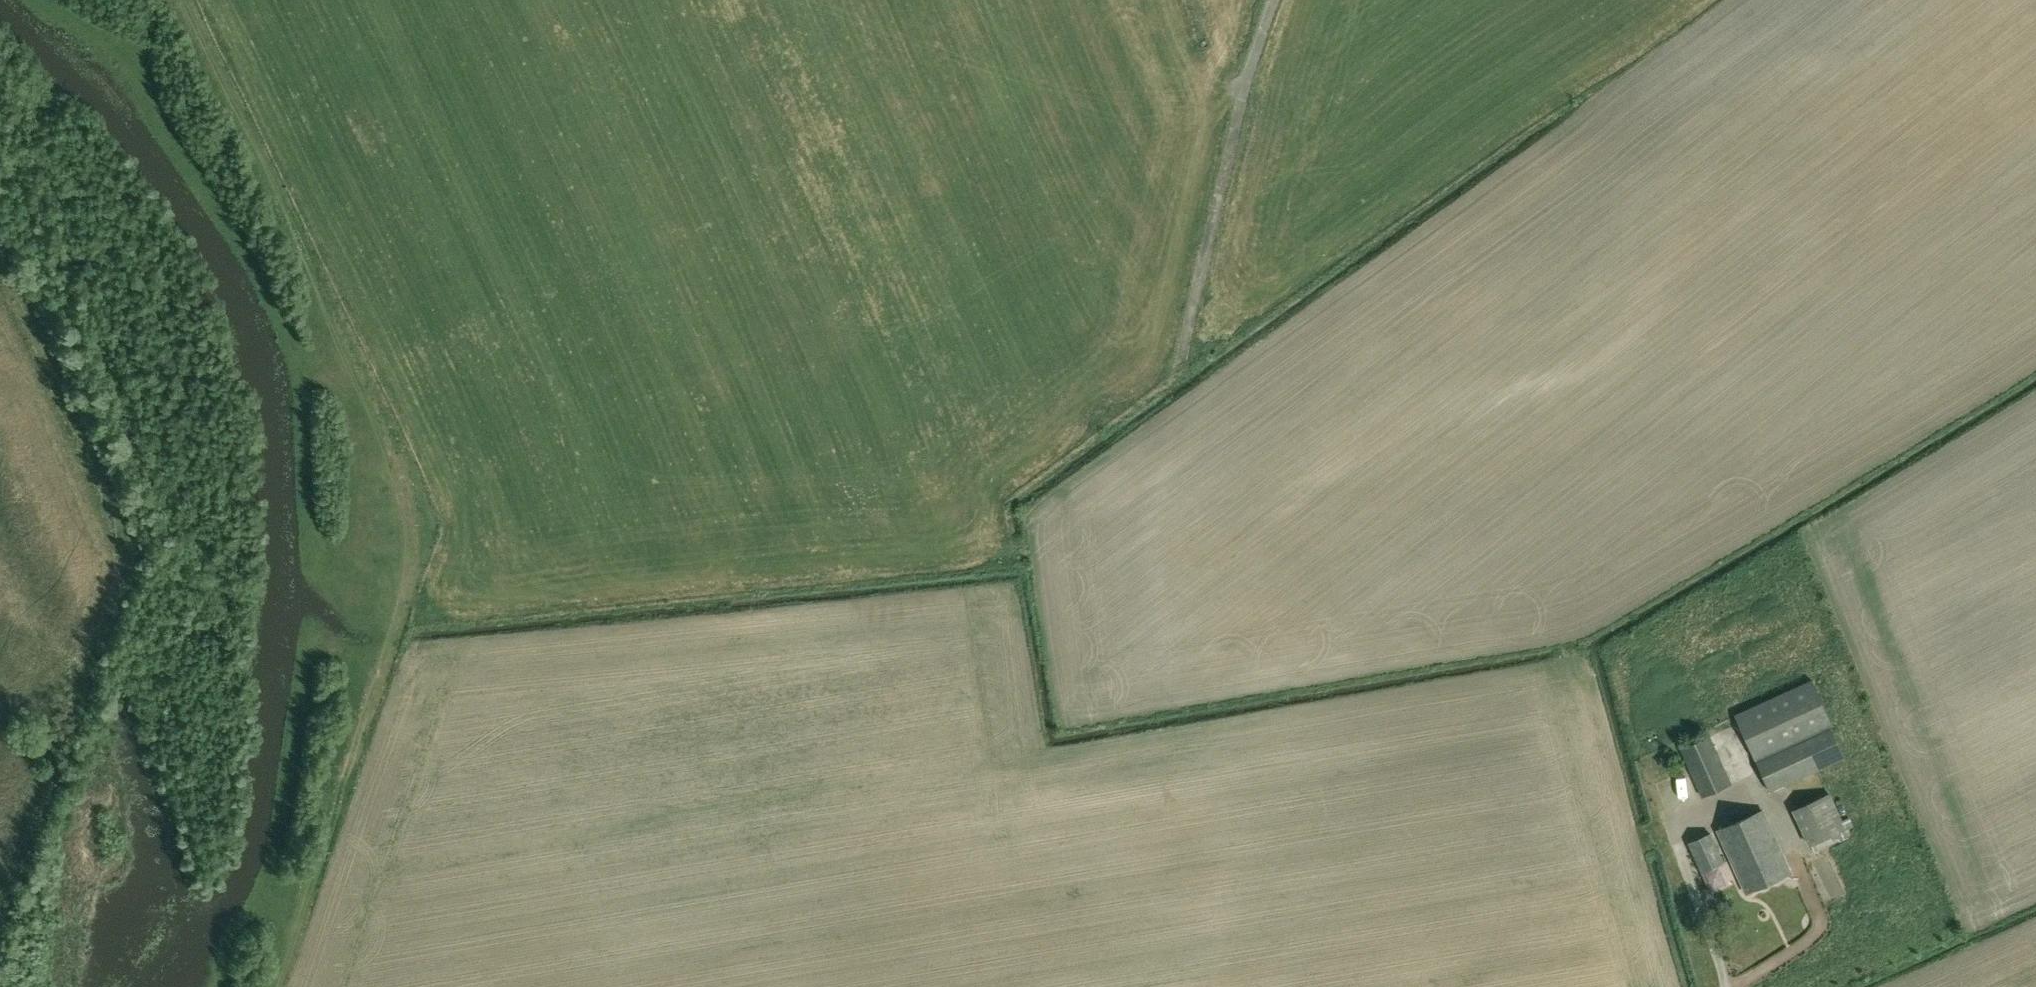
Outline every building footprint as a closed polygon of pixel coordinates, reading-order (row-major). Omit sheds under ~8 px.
[(1833,724),(1813,679),(1736,715),(1770,791),(1845,756),(1830,726),(1833,724)] [(1703,796),(1730,784),(1709,736),(1681,749),(1703,796)] [(1809,847),(1847,829),(1830,793),(1793,810),(1809,847)] [(1746,892),(1790,872),(1762,810),(1718,830),(1746,892)] [(1702,873),(1725,863),(1711,832),(1688,842),(1702,873)]
